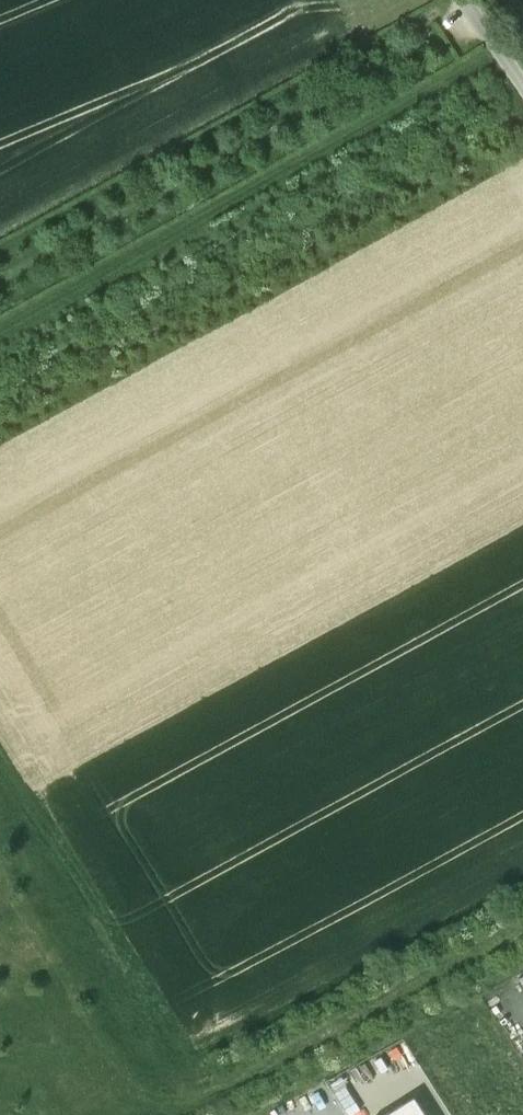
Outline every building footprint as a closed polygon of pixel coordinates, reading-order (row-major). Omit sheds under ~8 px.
[(383,1114),(426,1114),(414,1096),(383,1114)]
